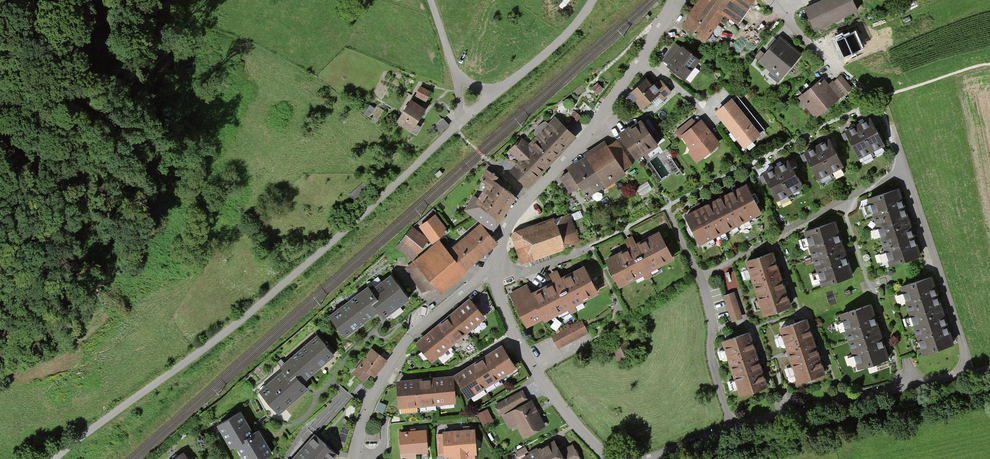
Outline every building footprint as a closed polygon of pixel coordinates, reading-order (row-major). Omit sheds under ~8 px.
[(740,23),(756,0),(702,0),(697,8),(688,20),(685,26),(708,42),(727,14),(740,23)] [(860,11),(855,0),(825,0),(806,8),(816,30),(860,11)] [(757,62),(780,79),(801,54),(778,36),(757,62)] [(662,60),(668,64),(680,48),(675,44),(662,60)] [(684,80),(700,61),(682,47),(680,48),(668,64),(666,66),(674,72),(684,80)] [(797,97),(811,116),(849,89),(839,75),(825,84),(822,79),(797,97)] [(634,99),(642,107),(658,93),(663,98),(670,92),(660,81),(653,88),(645,80),(629,94),(634,99)] [(598,83),(592,88),(597,94),(603,89),(598,83)] [(415,94),(427,101),(432,91),(420,85),(415,94)] [(397,121),(413,129),(426,107),(410,98),(404,109),(397,121)] [(732,100),(715,114),(735,138),(731,141),(742,154),(762,138),(732,100)] [(566,127),(570,131),(581,117),(574,111),(571,116),(573,118),(566,127)] [(566,127),(555,117),(548,124),(545,122),(541,124),(536,129),(533,134),(536,136),(528,145),(521,138),(508,152),(518,162),(510,171),(527,188),(544,171),(553,162),(557,158),(577,138),(570,131),(566,127)] [(859,157),(884,144),(870,117),(862,121),(853,126),(845,130),(859,157)] [(441,132),(451,124),(445,118),(436,126),(441,132)] [(680,140),(682,138),(681,136),(696,124),(692,118),(674,133),(680,140)] [(721,144),(702,119),(696,124),(694,126),(681,136),(682,138),(686,143),(685,144),(691,151),(688,153),(696,163),(721,144)] [(636,161),(658,146),(640,121),(631,127),(630,128),(629,126),(617,135),(636,161)] [(817,177),(842,164),(827,137),(820,141),(811,146),(802,150),(817,177)] [(578,187),(586,199),(604,186),(605,188),(626,174),(625,172),(634,165),(617,139),(608,145),(605,140),(583,155),(585,158),(568,169),(569,171),(559,178),(569,193),(578,187)] [(776,198),(801,186),(787,159),(779,163),(771,167),(763,171),(776,198)] [(463,211),(493,232),(500,222),(517,197),(501,186),(496,182),(499,178),(487,170),(480,181),(486,185),(478,198),(474,195),(463,211)] [(698,244),(760,212),(745,183),(738,186),(726,193),(714,199),(702,205),(691,211),(683,215),(698,244)] [(891,265),(922,255),(912,225),(900,188),(869,199),(891,265)] [(579,241),(569,214),(555,219),(554,218),(513,233),(511,237),(522,265),(564,249),(563,247),(579,241)] [(433,243),(447,231),(435,216),(420,228),(433,243)] [(823,285),(853,275),(845,253),(835,222),(805,232),(823,285)] [(481,259),(497,245),(480,223),(448,250),(441,241),(405,269),(423,292),(435,289),(441,296),(466,274),(465,273),(481,259)] [(397,247),(413,260),(428,241),(412,228),(397,247)] [(621,287),(676,259),(662,231),(641,242),(637,235),(626,240),(630,247),(606,259),(621,287)] [(764,316),(792,306),(781,275),(773,253),(746,262),(764,316)] [(580,305),(601,294),(586,265),(567,275),(563,268),(552,274),(555,281),(533,292),(529,283),(510,293),(529,328),(545,319),(547,323),(569,311),(571,316),(583,310),(580,305)] [(383,316),(408,299),(389,273),(369,288),(367,285),(326,314),(342,336),(376,312),(379,310),(383,316)] [(925,354),(953,344),(943,314),(929,278),(901,288),(925,354)] [(733,321),(744,317),(734,291),(723,296),(733,321)] [(432,361),(485,317),(470,300),(418,344),(432,361)] [(856,370),(889,359),(882,335),(872,305),(838,316),(856,370)] [(560,348),(589,332),(583,320),(553,336),(560,348)] [(799,382),(826,374),(815,342),(808,320),(782,328),(799,382)] [(281,370),(258,390),(277,413),(307,387),(302,381),(334,353),(317,333),(278,366),(281,370)] [(742,395),(769,386),(758,355),(751,333),(724,342),(742,395)] [(369,372),(374,375),(385,359),(368,347),(350,373),(363,381),(369,372)] [(457,376),(471,398),(516,369),(502,347),(457,376)] [(396,406),(452,401),(450,375),(394,380),(396,406)] [(504,415),(528,402),(522,391),(496,405),(502,416),(504,415)] [(523,438),(544,427),(530,401),(528,402),(504,415),(512,430),(518,427),(523,438)] [(489,409),(480,413),(485,425),(494,421),(489,409)] [(216,424),(229,447),(235,444),(243,458),(259,458),(271,452),(263,439),(257,428),(252,431),(240,410),(216,424)] [(472,429),(440,431),(442,457),(453,456),(453,458),(475,458),(472,429)] [(426,452),(425,430),(398,431),(399,458),(413,458),(415,458),(415,453),(426,452)] [(336,454),(312,432),(288,458),(331,458),(336,454)] [(574,444),(562,450),(557,439),(521,458),(582,458),(574,444)]
